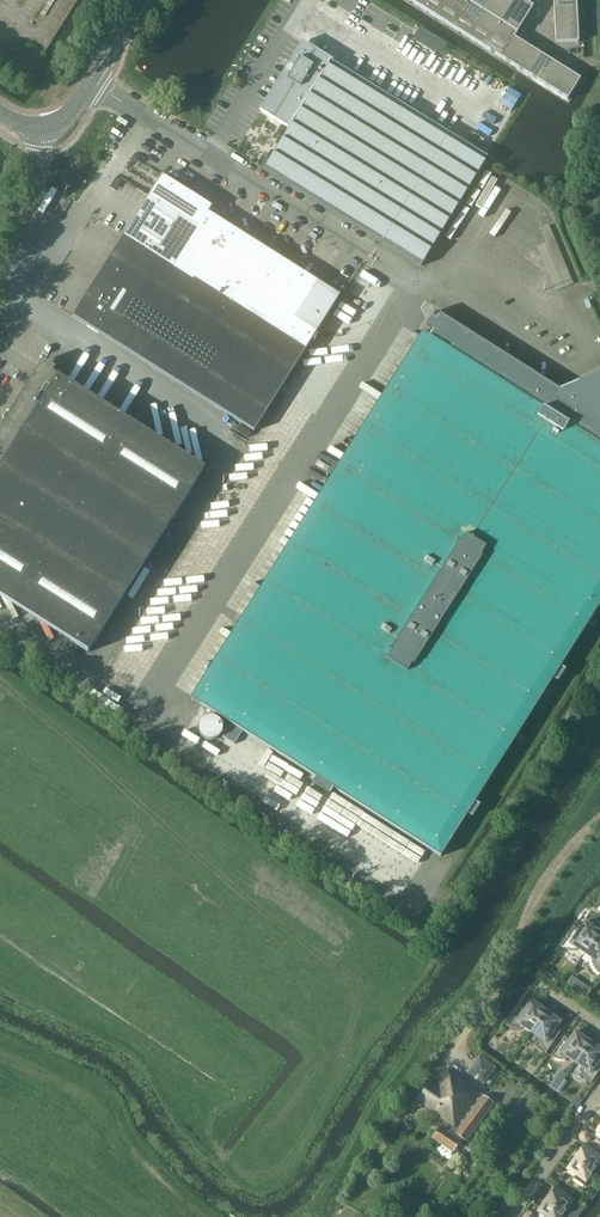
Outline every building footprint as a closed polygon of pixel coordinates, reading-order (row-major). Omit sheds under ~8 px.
[(420,7),(437,17),(447,0),(425,0),(420,7)] [(437,17),(453,27),(470,0),(447,0),(437,17)] [(453,27),(469,37),(492,0),(470,0),(453,27)] [(469,37),(485,48),(515,0),(492,0),(469,37)] [(533,7),(522,0),(515,0),(485,48),(501,58),(514,38),(533,7)] [(554,9),(577,8),(577,0),(554,0),(554,9)] [(577,8),(554,9),(555,24),(578,23),(577,8)] [(578,23),(555,24),(556,43),(579,42),(578,23)] [(514,38),(501,58),(515,66),(528,46),(514,38)] [(489,158),(349,72),(333,62),(334,61),(303,42),(260,111),(289,129),(264,170),(422,267),(489,158)] [(528,46),(515,66),(528,75),(541,55),(528,46)] [(541,55),(528,75),(542,83),(554,63),(541,55)] [(568,71),(554,63),(542,83),(555,91),(568,71)] [(581,79),(568,71),(555,91),(568,100),(581,79)] [(513,108),(522,93),(509,86),(501,102),(513,108)] [(487,167),(471,196),(483,202),(499,174),(487,167)] [(150,196),(199,228),(209,213),(213,208),(163,176),(150,196)] [(137,217),(187,248),(199,228),(150,196),(137,217)] [(192,280),(227,225),(209,213),(199,228),(187,248),(174,268),(192,280)] [(174,268),(187,248),(137,217),(124,237),(174,268)] [(210,291),(245,236),(227,225),(192,280),(210,291)] [(228,303),(263,248),(245,236),(210,291),(228,303)] [(174,268),(124,237),(73,317),(255,432),(306,352),(285,338),(264,325),(247,314),(228,303),(210,291),(192,280),(174,268)] [(539,245),(556,290),(573,283),(564,260),(553,265),(545,243),(539,245)] [(247,314),(281,259),(263,248),(228,303),(247,314)] [(299,270),(281,259),(247,314),(264,325),(299,270)] [(285,338),(320,283),(299,270),(264,325),(285,338)] [(285,338),(306,352),(341,296),(320,283),(285,338)] [(333,788),(441,857),(443,855),(442,854),(467,814),(473,818),(480,806),(475,802),(515,738),(521,742),(525,737),(519,733),(553,679),(558,682),(566,670),(560,667),(588,623),(594,627),(598,622),(592,618),(599,604),(599,374),(560,391),(436,312),(427,327),(434,331),(430,337),(422,332),(191,699),(230,723),(222,736),(235,745),(243,732),(316,777),(312,783),(330,794),(333,788)] [(89,653),(205,469),(53,373),(56,370),(44,362),(42,366),(0,432),(0,596),(89,653)] [(201,735),(202,737),(204,738),(205,739),(207,740),(209,741),(211,741),(213,741),(215,740),(217,739),(219,738),(220,737),(221,735),(222,733),(223,731),(223,729),(223,727),(222,725),(222,723),(220,721),(219,720),(217,719),(215,718),(213,717),(211,717),(209,717),(207,718),(206,718),(204,719),(202,721),(201,722),(200,724),(200,726),(199,728),(199,730),(200,731),(200,733),(201,735)] [(309,833),(355,857),(360,848),(345,840),(351,830),(319,813),(309,833)] [(585,954),(599,933),(594,929),(596,926),(593,925),(590,924),(587,924),(585,922),(580,929),(575,926),(561,947),(561,948),(562,947),(565,949),(568,950),(571,951),(575,951),(579,950),(585,954)] [(585,954),(592,959),(593,963),(594,966),(595,969),(598,972),(599,974),(599,933),(585,954)] [(596,1004),(597,1003),(599,1000),(599,993),(595,989),(589,998),(590,998),(589,1000),(596,1004)] [(524,1028),(531,1033),(546,1011),(540,1007),(542,1004),(539,1003),(536,1003),(533,1002),(531,1001),(526,1008),(521,1004),(506,1026),(507,1026),(510,1027),(514,1029),(517,1029),(521,1029),(524,1028)] [(546,1052),(546,1053),(561,1032),(556,1029),(561,1022),(559,1020),(557,1017),(556,1015),(554,1013),(552,1015),(546,1011),(531,1033),(538,1037),(538,1041),(539,1044),(541,1048),(543,1050),(546,1052)] [(569,1059),(576,1064),(591,1042),(584,1038),(586,1035),(583,1034),(581,1033),(578,1033),(575,1032),(571,1039),(566,1035),(551,1057),(552,1057),(552,1056),(555,1058),(558,1059),(562,1060),(565,1060),(569,1059)] [(591,1084),(599,1071),(599,1045),(599,1043),(597,1046),(591,1042),(576,1064),(582,1068),(583,1072),(584,1075),(586,1078),(588,1081),(591,1083),(590,1084),(591,1084)] [(485,1084),(496,1068),(479,1057),(468,1074),(483,1084),(485,1084)] [(559,1090),(569,1074),(561,1069),(551,1085),(559,1090)] [(417,1099),(444,1120),(448,1123),(444,1129),(440,1126),(432,1138),(454,1152),(463,1139),(466,1141),(494,1103),(481,1093),(449,1070),(438,1085),(431,1080),(417,1099)] [(569,1169),(577,1175),(574,1179),(584,1186),(590,1177),(589,1176),(590,1174),(591,1175),(595,1169),(594,1169),(599,1161),(599,1156),(585,1146),(569,1169)] [(561,1216),(565,1212),(572,1216),(575,1216),(583,1207),(556,1188),(540,1212),(547,1216),(561,1216)]
